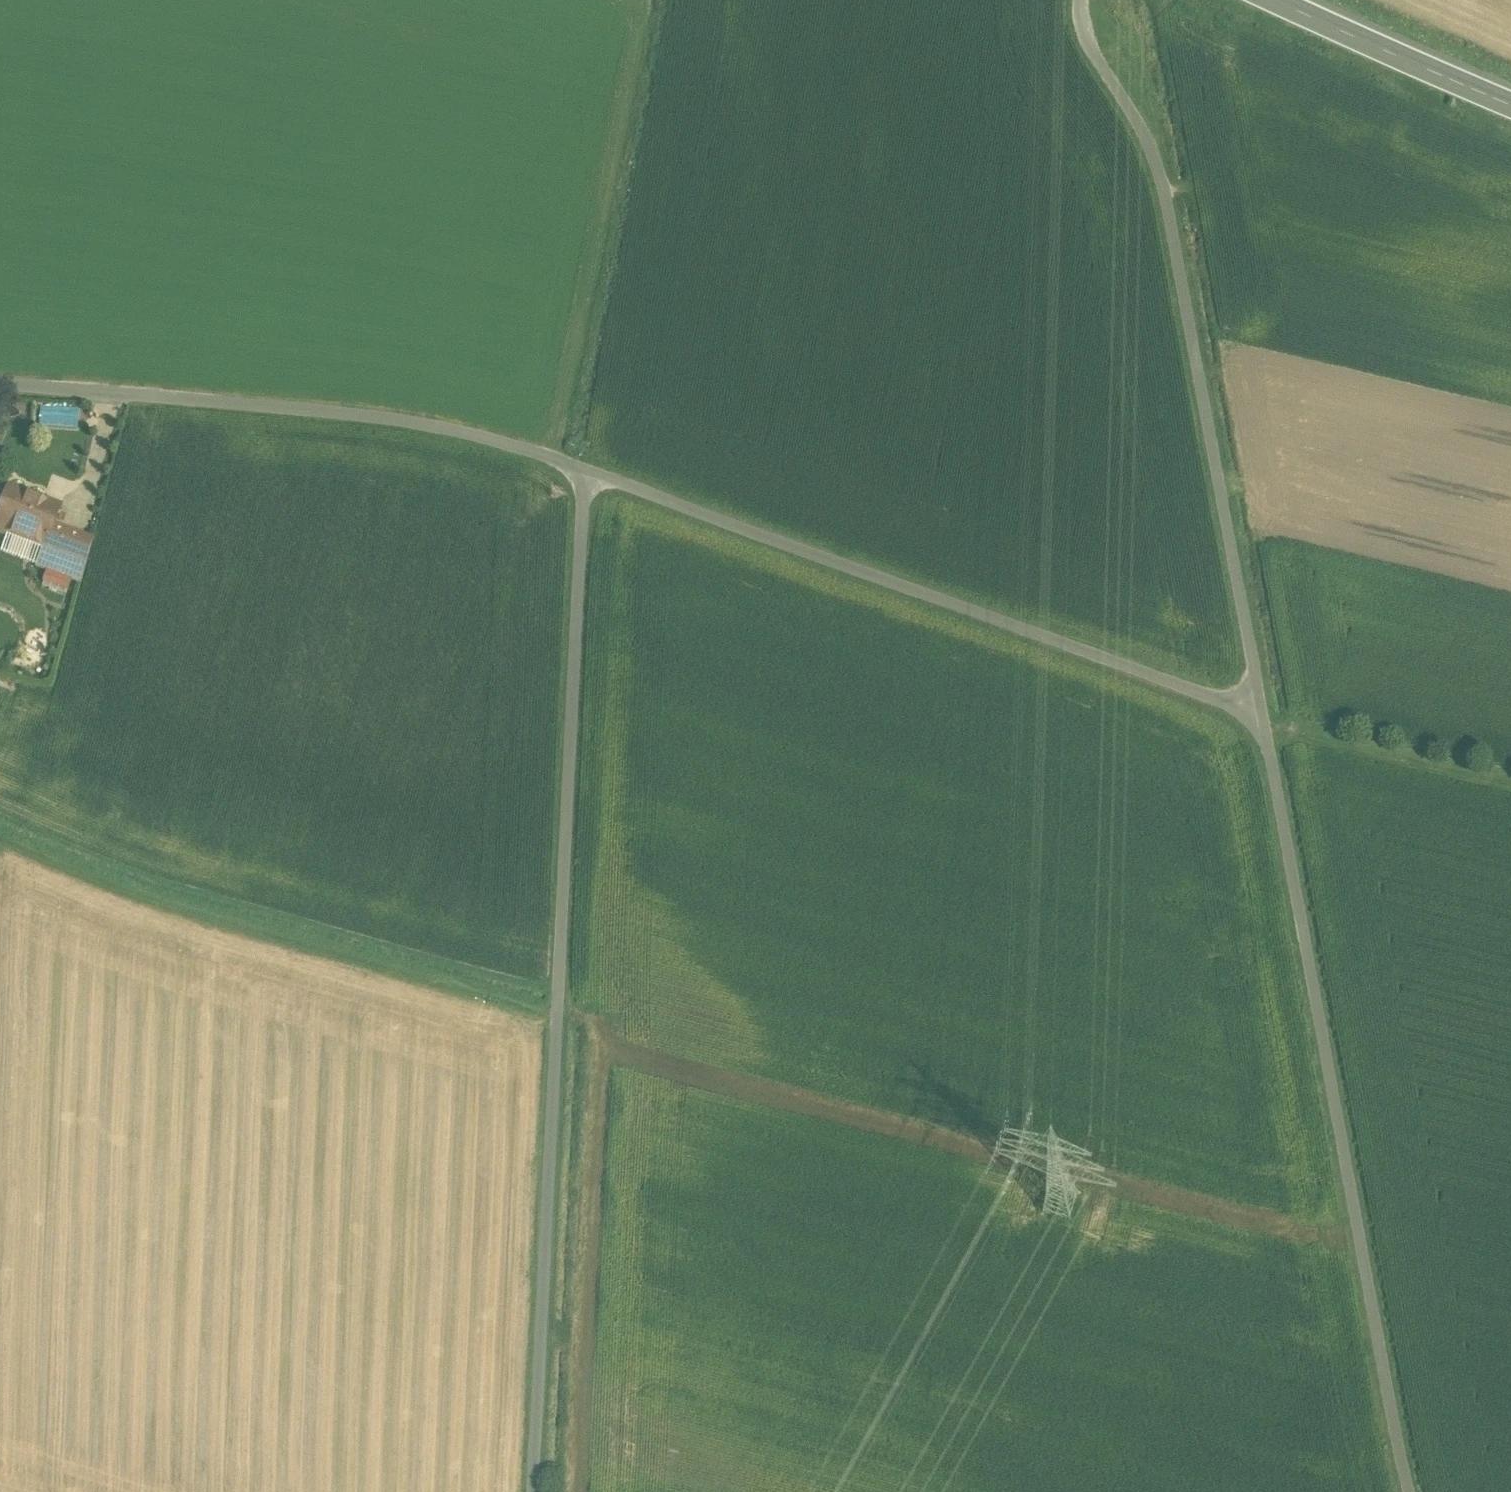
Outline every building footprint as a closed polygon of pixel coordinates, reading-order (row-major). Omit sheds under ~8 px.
[(10,491),(0,517),(0,534),(42,550),(51,527),(58,510),(10,491)] [(92,544),(51,527),(42,550),(35,567),(81,586),(92,544)]
